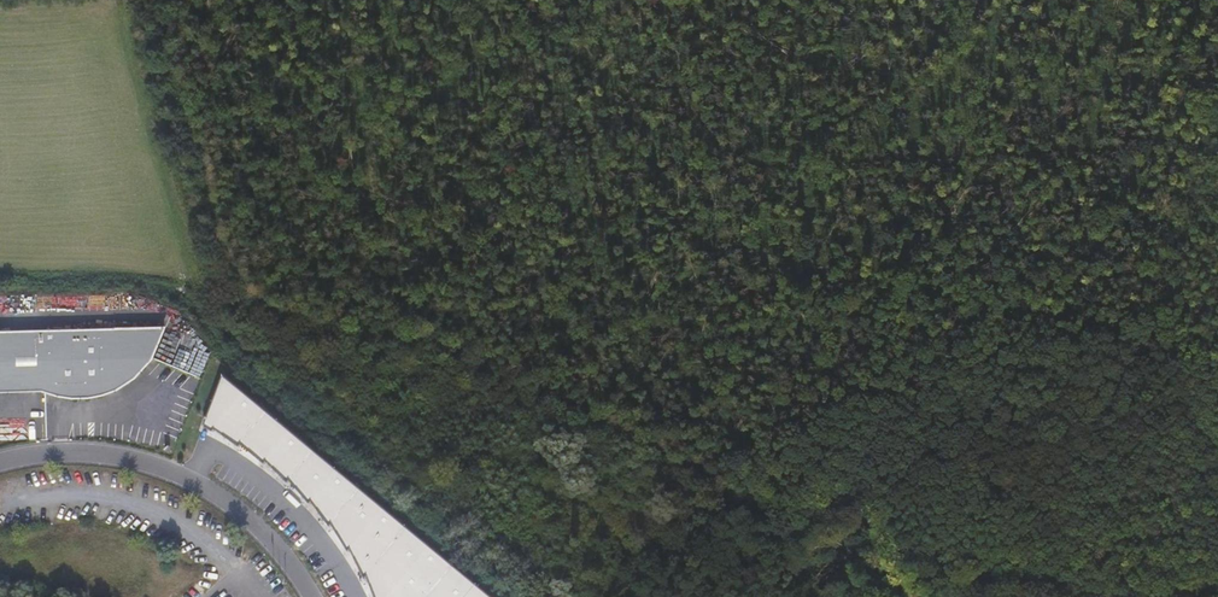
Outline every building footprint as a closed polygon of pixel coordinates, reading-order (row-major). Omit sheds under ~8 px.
[(0,338),(0,399),(39,398),(54,403),(75,407),(96,406),(116,398),(137,384),(156,365),(170,332),(0,338)] [(226,362),(203,427),(303,495),(353,568),(368,596),(507,596),(226,362)]
